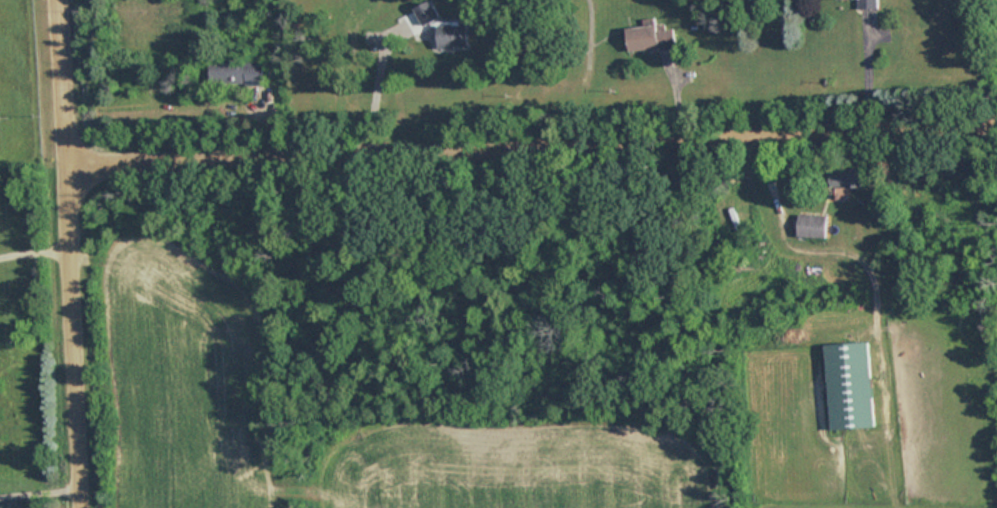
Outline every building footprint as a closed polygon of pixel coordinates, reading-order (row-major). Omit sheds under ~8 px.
[(881,9),(881,0),(862,0),(862,9),(881,9)] [(468,48),(467,22),(437,22),(436,5),(419,5),(420,23),(437,23),(437,48),(468,48)] [(629,51),(676,48),(675,28),(659,29),(659,25),(628,26),(629,51)] [(265,84),(265,60),(213,60),(213,84),(265,84)] [(858,185),(857,168),(831,169),(832,187),(858,185)] [(827,214),(798,214),(798,237),(827,237),(827,214)] [(831,430),(875,427),(869,341),(825,344),(831,430)]
